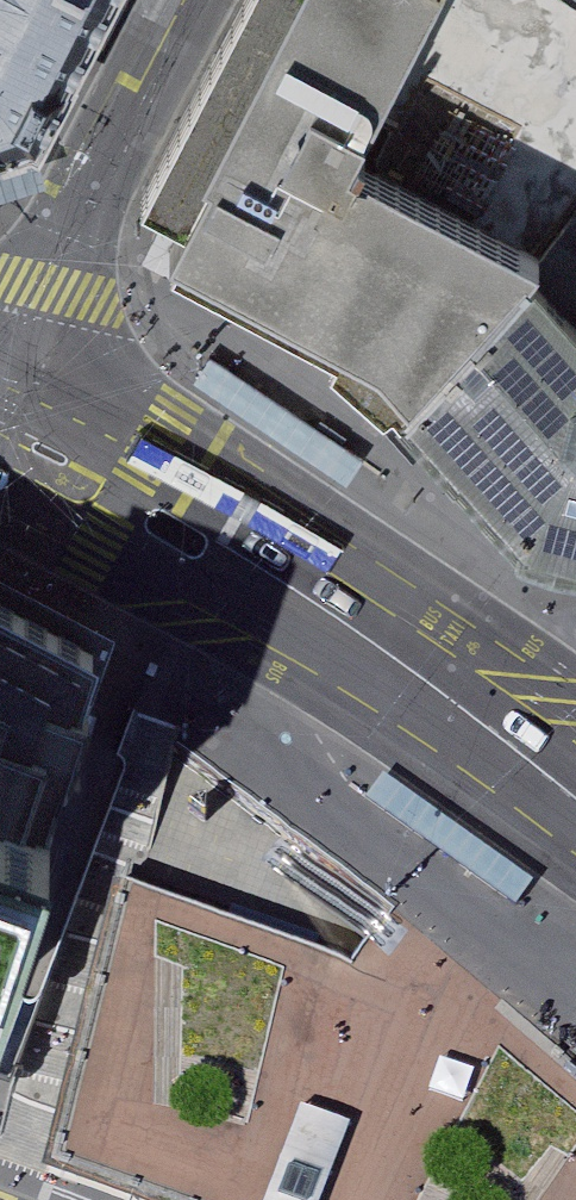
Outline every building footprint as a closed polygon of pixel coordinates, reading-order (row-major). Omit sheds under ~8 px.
[(37,135),(105,15),(110,7),(114,0),(0,0),(0,147),(37,135)] [(187,114),(145,193),(194,218),(175,257),(304,324),(346,346),(338,353),(398,411),(405,404),(573,236),(575,232),(575,2),(572,0),(245,0),(187,114)] [(573,236),(405,404),(468,475),(532,549),(575,563),(575,232),(573,236)] [(70,762),(99,659),(0,606),(0,738),(70,762)] [(9,938),(70,762),(0,738),(0,935),(9,938)] [(394,907),(378,930),(350,968),(267,940),(125,891),(65,1187),(98,1199),(575,1199),(575,1070),(556,1051),(438,945),(394,907)] [(9,938),(0,935),(0,964),(9,938)]
